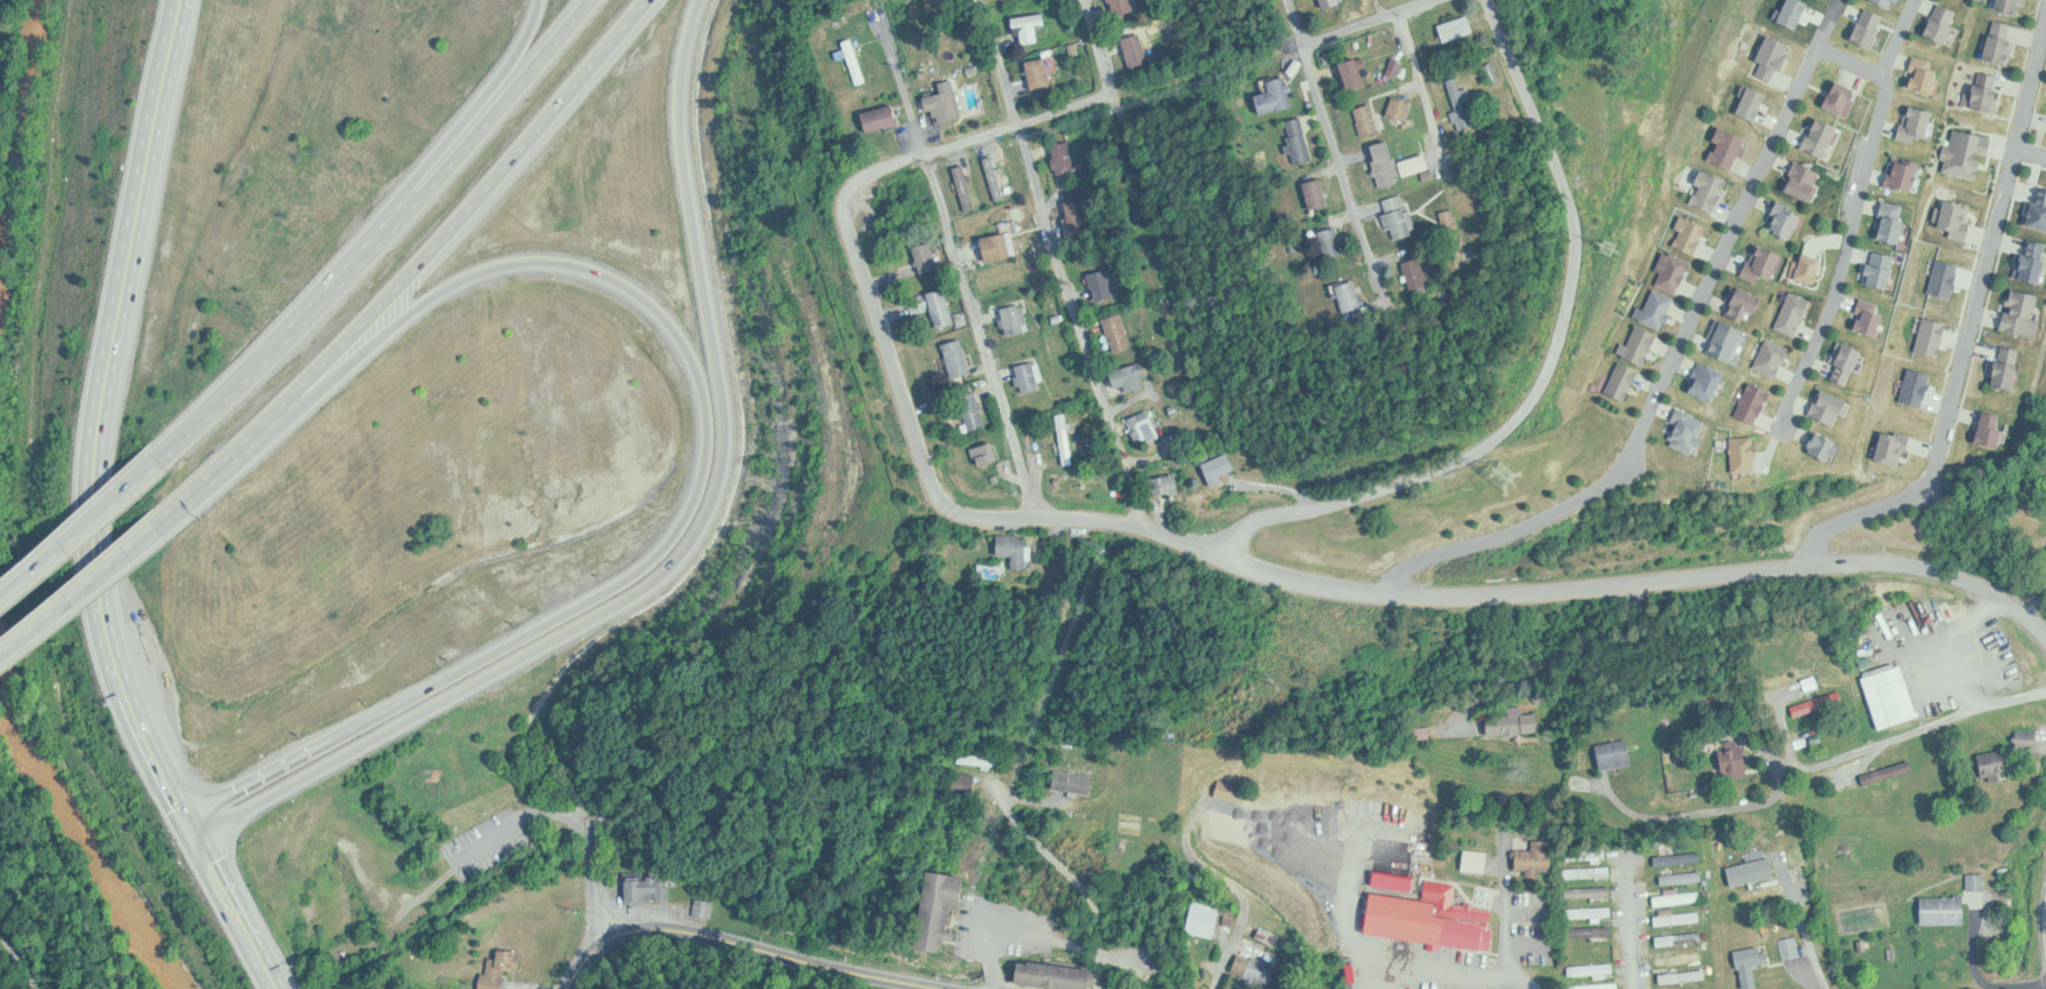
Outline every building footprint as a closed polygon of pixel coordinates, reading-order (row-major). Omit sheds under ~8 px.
[(1134,0),(1113,0),(1118,17),(1137,10),(1134,0)] [(1348,0),(1324,0),(1327,8),(1348,1),(1348,0)] [(1772,20),(1791,30),(1804,1),(1801,0),(1781,0),(1772,20)] [(1987,8),(2008,16),(2014,0),(1989,0),(1987,8)] [(1998,10),(2021,15),(2025,0),(2001,0),(1998,10)] [(1935,2),(1955,9),(1940,45),(1915,36),(1935,2)] [(1862,6),(1857,22),(1851,20),(1842,39),(1865,49),(1879,15),(1862,6)] [(1019,34),(1021,34),(1024,45),(1043,38),(1040,30),(1045,28),(1039,10),(1014,18),(1019,34)] [(1442,25),(1447,42),(1477,33),(1472,16),(1442,25)] [(2007,23),(1998,65),(1975,57),(1982,34),(1986,35),(1991,19),(2007,23)] [(1125,39),(1134,68),(1156,61),(1147,32),(1125,39)] [(1762,34),(1749,62),(1755,63),(1749,75),(1769,83),(1785,43),(1762,34)] [(846,42),(860,84),(869,81),(855,39),(846,42)] [(1909,55),(1928,60),(1926,69),(1930,70),(1923,97),(1902,88),(1909,55)] [(1035,90),(1054,86),(1048,57),(1029,61),(1035,90)] [(1352,91),(1369,85),(1359,57),(1342,63),(1352,91)] [(1405,62),(1396,59),(1388,79),(1397,82),(1405,62)] [(1504,79),(1495,61),(1486,66),(1494,84),(1504,79)] [(1978,70),(1994,72),(1988,113),(1959,105),(1961,93),(1973,93),(1978,70)] [(1450,79),(1459,113),(1456,113),(1461,131),(1482,126),(1469,75),(1450,79)] [(1262,81),(1281,76),(1284,83),(1288,82),(1292,92),(1286,93),(1291,105),(1254,114),(1249,95),(1265,92),(1262,81)] [(1829,81),(1816,106),(1835,115),(1847,89),(1829,81)] [(1859,90),(1839,81),(1827,107),(1848,116),(1859,90)] [(1743,85),(1732,114),(1751,123),(1764,92),(1743,85)] [(930,112),(936,111),(939,123),(965,117),(959,90),(927,97),(930,112)] [(1389,116),(1408,123),(1415,103),(1396,96),(1389,116)] [(1349,107),(1357,135),(1378,129),(1369,102),(1349,107)] [(1904,103),(1926,110),(1921,137),(1911,135),(1911,142),(1892,137),(1892,131),(1896,126),(1904,103)] [(864,113),(870,134),(901,125),(895,104),(864,113)] [(1281,120),(1298,114),(1313,161),(1287,170),(1279,144),(1284,144),(1281,136),(1285,136),(1281,120)] [(1811,116),(1796,148),(1818,159),(1833,124),(1811,116)] [(1704,160),(1728,170),(1744,136),(1716,126),(1711,133),(1709,140),(1713,143),(1709,149),(1704,153),(1704,160)] [(1952,128),(1988,135),(1986,152),(1975,150),(1973,161),(1977,165),(1975,178),(1939,172),(1943,162),(1938,151),(1948,146),(1952,128)] [(1047,143),(1068,138),(1074,171),(1052,176),(1050,169),(1046,168),(1043,159),(1049,159),(1047,143)] [(1365,144),(1383,140),(1399,181),(1377,189),(1366,168),(1365,144)] [(1889,155),(1878,185),(1905,192),(1913,161),(1889,155)] [(1792,160),(1778,192),(1801,203),(1817,172),(1792,160)] [(1686,201),(1709,213),(1723,179),(1697,169),(1692,175),(1687,184),(1693,186),(1686,201)] [(1296,183),(1305,211),(1326,207),(1318,180),(1296,183)] [(2035,185),(2045,188),(2045,224),(2044,233),(2020,227),(2025,202),(2030,202),(2035,185)] [(1380,199),(1397,194),(1402,210),(1407,209),(1413,227),(1408,230),(1409,234),(1391,240),(1387,229),(1381,230),(1375,214),(1382,213),(1380,199)] [(1071,231),(1091,229),(1088,199),(1067,202),(1071,231)] [(1879,199),(1900,204),(1894,244),(1871,239),(1879,199)] [(1939,200),(1967,204),(1962,240),(1944,238),(1944,232),(1932,226),(1933,222),(1928,221),(1932,206),(1936,208),(1939,200)] [(1771,201),(1762,221),(1765,222),(1764,232),(1782,239),(1795,213),(1771,201)] [(1460,228),(1458,210),(1445,212),(1448,230),(1460,228)] [(1670,247),(1689,255),(1704,226),(1678,215),(1670,228),(1677,230),(1670,247)] [(1321,232),(1329,259),(1348,253),(1340,226),(1321,232)] [(974,238),(980,262),(1017,255),(1008,229),(974,238)] [(2013,254),(2009,270),(2013,270),(2011,278),(2031,284),(2042,242),(2024,237),(2021,254),(2013,254)] [(2041,243),(2038,257),(2023,254),(2019,279),(2045,284),(2045,277),(2045,244),(2041,243)] [(908,249),(916,273),(936,266),(931,244),(908,249)] [(1736,275),(1753,282),(1753,277),(1765,280),(1777,254),(1752,245),(1743,262),(1738,267),(1736,275)] [(1869,250),(1891,255),(1883,288),(1858,283),(1858,269),(1867,267),(1869,250)] [(1652,284),(1673,294),(1689,260),(1660,251),(1651,270),(1657,273),(1652,284)] [(1797,253),(1815,258),(1809,284),(1787,279),(1790,264),(1797,253)] [(1414,294),(1435,290),(1429,258),(1408,262),(1414,294)] [(1932,259),(1926,291),(1946,298),(1954,265),(1932,259)] [(1082,273),(1089,303),(1112,298),(1104,269),(1093,270),(1082,273)] [(1330,285),(1337,315),(1357,309),(1349,280),(1338,281),(1330,285)] [(1729,286),(1717,314),(1732,321),(1738,310),(1746,315),(1753,298),(1729,286)] [(1767,299),(1743,287),(1729,314),(1747,324),(1754,312),(1759,314),(1767,299)] [(929,293),(941,328),(958,322),(947,288),(929,293)] [(2004,288),(1993,327),(2033,336),(2036,320),(2028,317),(2034,294),(2004,288)] [(1630,316),(1656,330),(1660,322),(1663,324),(1668,316),(1665,313),(1671,297),(1651,290),(1642,309),(1635,307),(1630,316)] [(1786,290),(1771,329),(1793,338),(1807,299),(1786,290)] [(1856,295),(1875,303),(1871,313),(1875,316),(1869,336),(1846,331),(1851,313),(1856,295)] [(997,307),(998,319),(993,319),(997,331),(1002,337),(1029,330),(1023,306),(1016,306),(1014,303),(997,307)] [(1098,319),(1107,346),(1129,341),(1120,312),(1107,315),(1098,319)] [(1919,316),(1912,352),(1934,357),(1943,320),(1919,316)] [(1714,321),(1737,330),(1723,365),(1698,351),(1714,321)] [(1614,352),(1639,368),(1655,334),(1633,325),(1624,343),(1619,342),(1614,352)] [(1763,336),(1750,370),(1773,378),(1787,345),(1763,336)] [(938,343),(958,337),(968,373),(948,379),(938,343)] [(1833,339),(1858,349),(1843,386),(1825,379),(1831,369),(1825,362),(1833,339)] [(1989,359),(1985,386),(2003,391),(2017,349),(1997,343),(1996,361),(1989,359)] [(1009,363),(1014,387),(1017,386),(1019,394),(1038,388),(1037,383),(1041,381),(1035,361),(1031,363),(1030,360),(1009,363)] [(1101,374),(1107,388),(1118,383),(1121,391),(1140,387),(1137,377),(1145,374),(1139,361),(1121,365),(1101,374)] [(1615,361),(1598,392),(1621,402),(1637,371),(1615,361)] [(1697,361),(1682,392),(1704,401),(1718,372),(1697,361)] [(1904,368),(1895,402),(1917,410),(1928,374),(1904,368)] [(1745,381),(1731,418),(1749,426),(1767,390),(1745,381)] [(960,396),(971,431),(990,425),(979,390),(960,396)] [(1816,390),(1838,398),(1830,425),(1803,416),(1806,406),(1816,390)] [(1675,408),(1698,418),(1693,433),(1698,435),(1693,449),(1688,447),(1687,453),(1665,446),(1668,442),(1664,439),(1666,430),(1670,422),(1667,420),(1670,414),(1675,408)] [(1130,419),(1141,441),(1160,432),(1149,409),(1130,419)] [(1977,410),(1969,443),(1991,449),(1997,428),(1991,428),(1995,415),(1977,410)] [(1979,440),(2001,447),(2010,416),(1989,410),(1979,440)] [(1060,413),(1067,465),(1077,463),(1070,412),(1060,413)] [(1876,429),(1869,462),(1898,467),(1900,458),(1894,457),(1895,449),(1905,452),(1908,437),(1876,429)] [(1800,452),(1820,462),(1822,458),(1825,460),(1831,450),(1826,447),(1829,442),(1814,432),(1804,440),(1800,452)] [(1725,436),(1728,474),(1751,474),(1749,435),(1725,436)] [(975,448),(981,466),(1002,458),(996,440),(975,448)] [(1196,464),(1205,486),(1219,482),(1216,475),(1233,469),(1226,452),(1196,464)] [(1179,473),(1153,478),(1156,496),(1182,491),(1179,473)] [(1001,554),(1016,554),(1016,568),(1031,568),(1031,534),(1001,534),(1001,554)] [(1882,728),(1921,716),(1905,664),(1866,676),(1882,728)] [(1841,692),(1794,703),(1796,715),(1844,704),(1841,692)] [(1512,705),(1512,714),(1490,714),(1490,733),(1540,732),(1540,712),(1526,712),(1526,705),(1512,705)] [(1603,770),(1636,763),(1631,738),(1599,744),(1603,770)] [(1749,755),(1739,757),(1737,741),(1721,743),(1726,779),(1752,775),(1749,755)] [(1993,775),(1994,780),(2012,776),(2006,748),(1981,753),(1986,777),(1993,775)] [(961,763),(1001,767),(1002,756),(962,752),(961,763)] [(1916,771),(1914,761),(1864,773),(1866,783),(1916,771)] [(1097,775),(1059,769),(1056,787),(1094,794),(1097,775)] [(976,797),(980,774),(959,770),(955,793),(976,797)] [(1218,797),(1236,802),(1241,785),(1222,780),(1218,797)] [(1519,870),(1534,870),(1533,876),(1551,876),(1551,843),(1535,842),(1535,849),(1519,849),(1519,870)] [(1466,871),(1489,872),(1490,851),(1467,849),(1466,871)] [(1609,849),(1570,849),(1570,860),(1609,860),(1609,849)] [(1777,876),(1772,856),(1730,866),(1734,886),(1777,876)] [(1612,878),(1612,868),(1571,868),(1571,878),(1612,878)] [(951,928),(953,908),(963,909),(968,874),(930,870),(920,948),(946,952),(947,938),(959,939),(960,929),(951,928)] [(1663,874),(1664,884),(1705,882),(1704,872),(1663,874)] [(1970,889),(1988,890),(1988,873),(1970,873),(1970,889)] [(673,876),(629,876),(629,901),(673,901),(673,876)] [(1613,896),(1613,887),(1574,887),(1574,896),(1613,896)] [(1657,896),(1658,905),(1704,901),(1704,892),(1657,896)] [(1924,924),(1967,924),(1967,896),(1924,896),(1924,924)] [(715,900),(699,900),(699,916),(716,916),(715,900)] [(1190,931),(1217,937),(1220,923),(1235,927),(1239,908),(1197,900),(1190,931)] [(1448,917),(1445,945),(1493,950),(1497,907),(1458,904),(1457,917),(1448,917)] [(1614,917),(1614,907),(1570,908),(1570,918),(1614,917)] [(1676,913),(1676,911),(1657,912),(1658,924),(1704,922),(1703,912),(1676,913)] [(1704,942),(1704,932),(1658,935),(1659,945),(1704,942)] [(1783,938),(1784,958),(1803,957),(1802,936),(1783,938)] [(1273,988),(1281,961),(1260,955),(1263,943),(1247,938),(1235,977),(1273,988)] [(1761,987),(1757,965),(1771,963),(1768,945),(1739,950),(1745,988),(1750,988),(1761,987)] [(522,971),(524,952),(501,948),(500,958),(488,957),(484,988),(506,988),(508,969),(522,971)] [(1704,963),(1704,953),(1659,953),(1659,964),(1704,963)] [(1063,988),(1093,988),(1095,968),(1021,960),(1019,984),(1063,988)] [(1616,964),(1574,964),(1574,974),(1616,974),(1616,964)] [(1662,972),(1663,982),(1708,980),(1708,970),(1662,972)]
